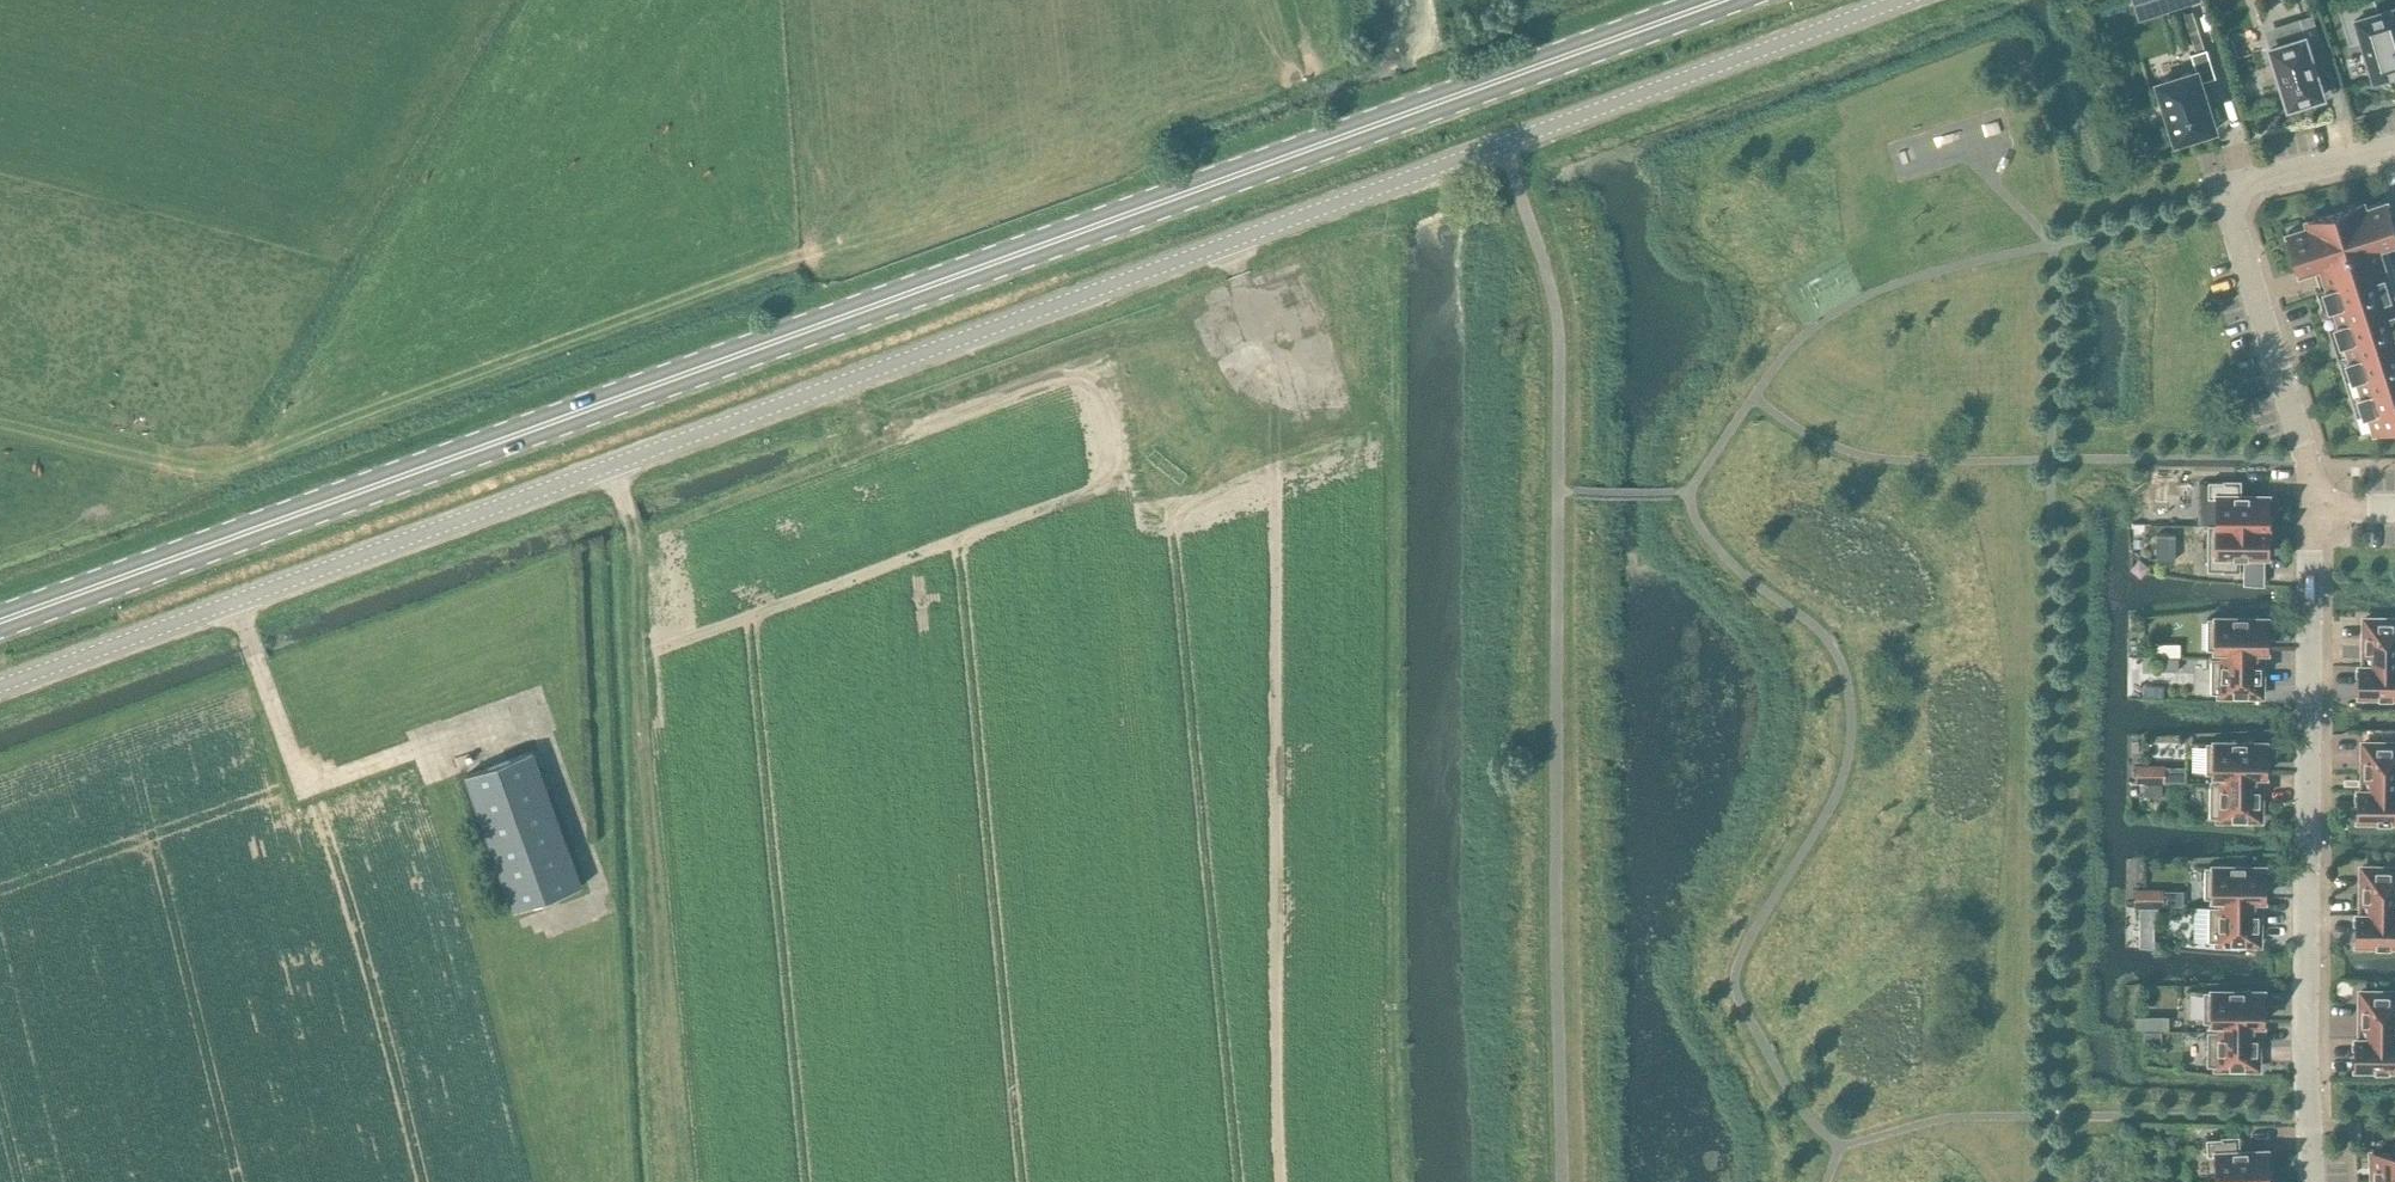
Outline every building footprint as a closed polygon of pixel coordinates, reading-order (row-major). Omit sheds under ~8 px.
[(2157,14),(2179,7),(2177,0),(2152,0),(2157,14)] [(2354,18),(2373,80),(2394,73),(2394,5),(2354,18)] [(2195,68),(2153,81),(2173,145),(2218,131),(2203,80),(2215,77),(2207,49),(2205,50),(2192,11),(2184,14),(2196,53),(2191,54),(2195,68)] [(2270,47),(2269,47),(2288,106),(2323,96),(2317,76),(2319,76),(2312,55),(2310,55),(2308,48),(2321,44),(2312,14),(2287,22),(2293,40),(2270,47)] [(2287,232),(2300,270),(2300,271),(2325,263),(2332,283),(2315,288),(2316,289),(2362,433),(2394,422),(2394,270),(2390,255),(2387,243),(2394,240),(2394,226),(2386,200),(2345,214),(2343,207),(2307,219),(2309,225),(2287,232)] [(2242,482),(2208,481),(2208,483),(2208,497),(2217,497),(2216,524),(2268,525),(2268,496),(2242,496),(2242,482)] [(2216,524),(2208,524),(2208,525),(2207,569),(2238,570),(2238,569),(2239,555),(2244,555),(2264,556),(2267,556),(2268,526),(2268,525),(2216,524)] [(2175,534),(2156,534),(2156,559),(2174,559),(2175,534)] [(2264,571),(2244,571),(2244,584),(2264,585),(2264,571)] [(2208,617),(2207,649),(2217,649),(2220,649),(2220,653),(2220,658),(2240,658),(2240,648),(2262,648),(2267,648),(2267,618),(2208,617)] [(2394,659),(2394,619),(2364,618),(2363,659),(2394,659)] [(2179,643),(2170,643),(2170,656),(2179,656),(2179,643)] [(2211,663),(2211,691),(2219,691),(2219,692),(2262,693),(2262,659),(2262,648),(2240,648),(2240,658),(2220,658),(2217,658),(2211,658),(2211,659),(2211,663)] [(2179,671),(2179,659),(2163,659),(2163,671),(2179,671)] [(2363,659),(2363,664),(2359,664),(2359,695),(2394,695),(2394,659),(2363,659)] [(2219,778),(2261,778),(2261,773),(2265,773),(2266,742),(2207,742),(2206,772),(2219,773),(2219,778)] [(2394,784),(2394,743),(2363,742),(2362,784),(2394,784)] [(465,770),(514,904),(536,896),(582,879),(533,745),(465,770)] [(2166,765),(2136,764),(2136,781),(2166,781),(2166,766),(2166,765)] [(2261,819),(2261,778),(2219,778),(2219,782),(2210,782),(2210,816),(2218,816),(2218,819),(2261,819)] [(2147,784),(2145,784),(2145,793),(2147,793),(2158,793),(2158,784),(2147,784)] [(2362,784),(2362,788),(2358,788),(2358,819),(2394,820),(2394,784),(2362,784)] [(2217,902),(2260,902),(2260,898),(2264,898),(2264,867),(2205,866),(2204,896),(2217,897),(2217,902)] [(2394,908),(2394,867),(2362,867),(2361,908),(2394,908)] [(2135,888),(2134,905),(2139,905),(2159,906),(2164,906),(2165,890),(2165,889),(2135,888)] [(2259,943),(2260,902),(2217,902),(2217,906),(2209,906),(2208,940),(2217,940),(2217,943),(2259,943)] [(2139,905),(2138,920),(2158,921),(2159,906),(2139,905)] [(2361,908),(2361,913),(2357,913),(2356,943),(2394,944),(2394,908),(2361,908)] [(2216,1026),(2259,1027),(2259,1022),(2263,1022),(2263,991),(2204,990),(2203,1021),(2216,1022),(2216,1026)] [(2394,1033),(2394,991),(2360,991),(2360,1032),(2394,1033)] [(2152,1016),(2135,1016),(2135,1029),(2152,1029),(2152,1016)] [(2258,1068),(2259,1027),(2216,1026),(2216,1031),(2207,1031),(2207,1064),(2216,1064),(2216,1067),(2258,1068)] [(2161,1031),(2144,1031),(2144,1044),(2161,1043),(2161,1031)] [(2360,1032),(2360,1037),(2356,1037),(2355,1067),(2394,1068),(2394,1033),(2360,1032)] [(2237,1137),(2207,1138),(2207,1154),(2216,1154),(2217,1181),(2268,1179),(2267,1150),(2238,1151),(2237,1137)] [(2371,1153),(2372,1176),(2372,1180),(2394,1179),(2394,1152),(2371,1153)]
